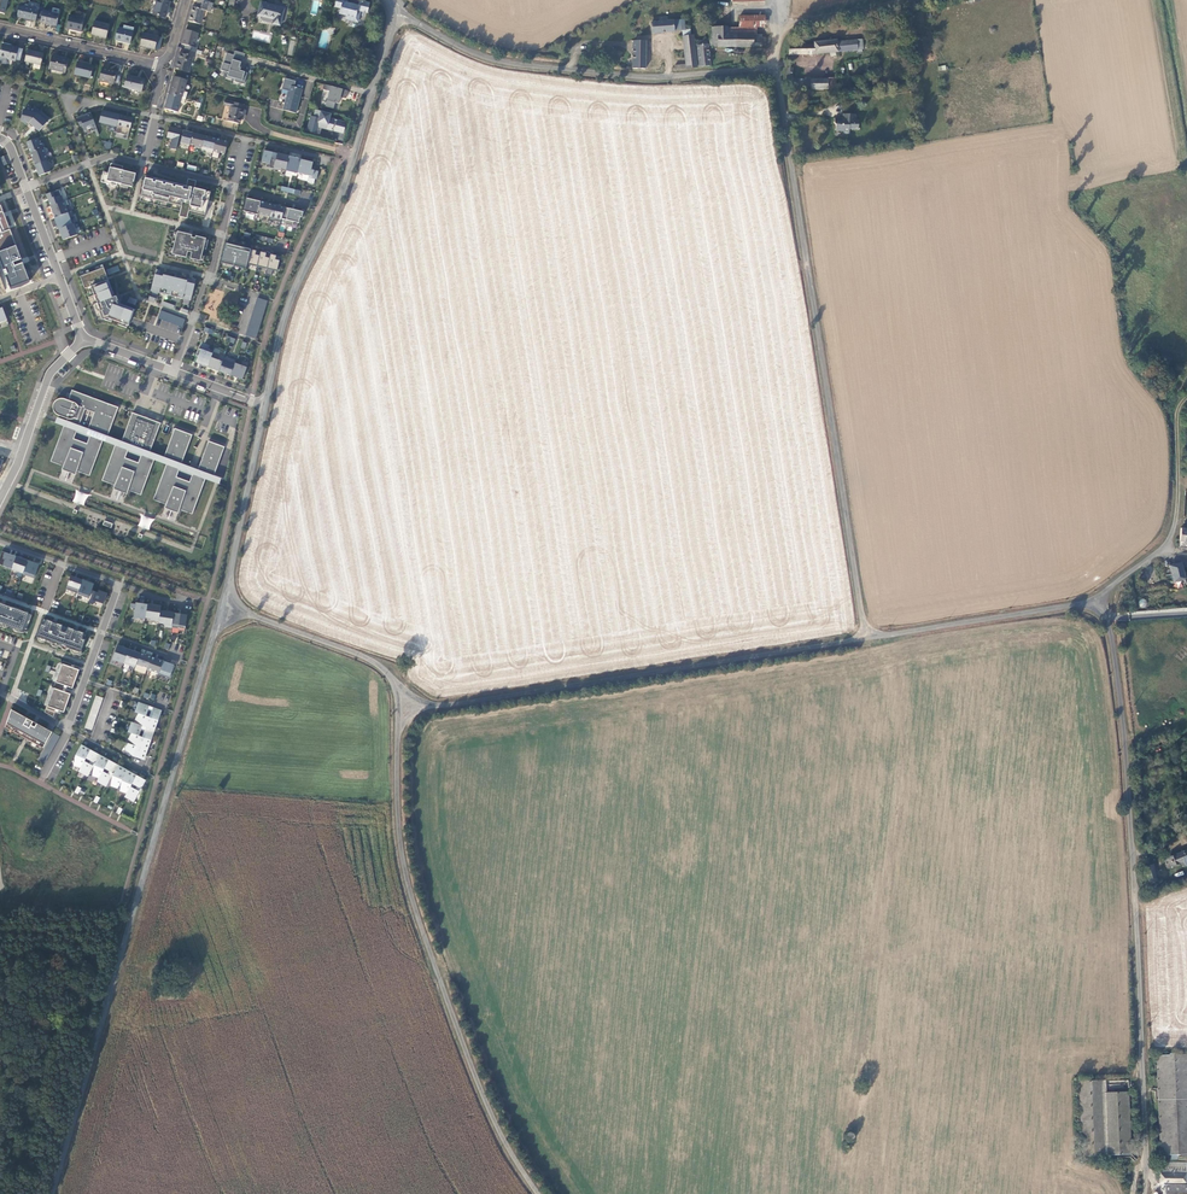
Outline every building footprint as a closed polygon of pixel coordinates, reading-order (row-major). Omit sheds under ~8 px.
[(194,1),(198,2),(197,6),(207,9),(208,5),(206,4),(207,0),(194,0),(194,1)] [(319,1),(313,0),(311,13),(317,14),(319,1)] [(348,3),(337,0),(335,10),(340,11),(339,17),(346,19),(345,23),(354,25),(357,14),(363,15),(366,6),(354,3),(353,8),(347,6),(348,3)] [(164,21),(169,5),(157,1),(152,18),(164,21)] [(16,20),(35,24),(39,8),(28,5),(27,10),(19,8),(16,20)] [(284,11),(260,5),(257,18),(273,22),(272,27),(279,29),(284,11)] [(197,6),(196,11),(191,9),(187,24),(200,28),(203,13),(206,14),(207,9),(197,6)] [(40,26),(56,29),(59,18),(42,14),(40,26)] [(696,48),(696,68),(707,67),(707,50),(760,48),(759,37),(754,37),(754,28),(763,28),(763,17),(737,17),(737,28),(708,29),(709,43),(698,44),(698,43),(696,43),(696,48)] [(66,31),(81,35),(84,22),(69,18),(66,31)] [(657,23),(650,23),(650,33),(673,33),(672,23),(666,23),(665,19),(657,19),(657,23)] [(91,38),(106,41),(109,28),(94,24),(91,38)] [(114,43),(130,47),(134,31),(123,28),(122,32),(117,31),(114,43)] [(139,49),(155,52),(158,36),(157,36),(157,34),(148,32),(147,37),(142,36),(139,49)] [(690,32),(681,33),(683,66),(672,66),(672,70),(694,69),(692,37),(690,37),(690,32)] [(198,36),(185,33),(181,47),(185,48),(184,53),(195,56),(196,52),(194,51),(198,36)] [(656,42),(632,41),(631,69),(656,70),(656,42)] [(811,44),(786,46),(787,55),(854,50),(853,41),(834,43),(834,41),(811,43),(811,44)] [(2,47),(0,54),(0,61),(15,64),(18,51),(2,47)] [(43,57),(27,53),(24,64),(40,68),(43,57)] [(182,57),(178,56),(174,71),(188,75),(192,60),(193,61),(195,56),(184,53),(182,57)] [(233,55),(227,53),(224,63),(223,63),(221,70),(228,72),(227,76),(235,78),(234,81),(244,84),(247,73),(240,71),(241,68),(239,67),(239,65),(241,66),(244,58),(233,55)] [(68,63),(51,59),(48,72),(64,76),(68,63)] [(93,69),(77,65),(74,78),(90,82),(93,69)] [(116,75),(101,71),(98,84),(113,88),(116,75)] [(144,82),(126,78),(123,91),(141,95),(144,82)] [(186,83),(173,80),(168,97),(181,100),(186,83)] [(825,82),(808,81),(808,88),(834,90),(834,82),(825,82)] [(347,91),(324,85),(323,90),(329,92),(325,107),(333,109),(335,103),(338,104),(340,98),(345,99),(347,91)] [(301,92),(289,89),(282,113),(295,116),(301,92)] [(168,97),(164,112),(176,116),(179,106),(183,107),(185,101),(181,100),(168,97)] [(244,108),(228,104),(227,108),(230,109),(227,123),(239,127),(240,122),(243,123),(245,114),(242,113),(244,108)] [(39,112),(34,108),(30,112),(23,110),(20,120),(27,125),(29,123),(38,113),(39,112)] [(314,117),(311,116),(306,131),(316,134),(319,123),(327,125),(326,128),(332,129),(333,124),(335,125),(333,131),(343,133),(345,123),(329,118),(330,114),(315,110),(314,117)] [(95,129),(89,112),(75,117),(78,126),(81,125),(83,130),(89,128),(90,131),(95,129)] [(38,113),(29,123),(39,132),(48,122),(38,113)] [(127,135),(131,118),(118,114),(113,132),(127,135)] [(853,115),(841,115),(841,119),(833,119),(833,126),(833,130),(842,130),(841,135),(847,135),(847,130),(856,130),(857,121),(853,121),(853,115)] [(179,129),(167,127),(165,136),(171,138),(168,148),(174,149),(179,129)] [(191,132),(182,130),(179,143),(188,145),(188,143),(191,132)] [(203,135),(191,132),(188,143),(193,145),(193,146),(199,148),(203,135)] [(214,138),(203,135),(199,148),(199,149),(204,150),(204,151),(211,153),(211,151),(214,138)] [(38,142),(36,137),(24,142),(29,153),(39,149),(36,143),(38,142)] [(214,138),(211,151),(223,154),(226,141),(214,138)] [(103,147),(110,149),(112,143),(105,141),(103,147)] [(46,152),(44,147),(39,149),(29,153),(33,164),(45,160),(46,159),(43,153),(46,152)] [(271,152),(262,150),(260,161),(268,163),(267,167),(272,168),(275,155),(270,154),(271,152)] [(287,156),(276,153),(275,155),(272,168),(279,170),(280,167),(284,168),(287,156)] [(299,159),(287,156),(284,168),(284,170),(296,173),(299,159)] [(311,162),(299,159),(296,173),(307,175),(307,177),(314,179),(316,171),(309,169),(311,162)] [(45,160),(33,164),(37,176),(49,171),(47,167),(48,166),(45,160)] [(121,166),(112,163),(111,168),(111,167),(111,168),(108,167),(107,172),(102,171),(99,181),(115,185),(116,183),(131,186),(134,173),(120,170),(121,166)] [(193,187),(194,180),(187,178),(185,185),(144,175),(138,200),(179,210),(177,216),(185,218),(187,212),(203,216),(209,191),(193,187)] [(300,196),(300,191),(277,186),(275,190),(300,196)] [(44,194),(49,206),(62,201),(57,189),(44,194)] [(259,201),(245,197),(241,210),(256,214),(259,201)] [(67,204),(65,200),(62,201),(49,206),(53,217),(66,212),(64,205),(67,204)] [(271,204),(259,201),(256,214),(268,216),(271,204)] [(280,218),(283,207),(271,204),(268,216),(267,220),(272,221),(274,220),(279,222),(280,218)] [(10,288),(29,281),(1,205),(0,206),(0,252),(1,251),(4,260),(1,261),(1,263),(1,264),(10,288)] [(301,211),(283,207),(280,218),(284,219),(283,224),(291,226),(292,221),(297,222),(298,216),(300,217),(301,211)] [(72,216),(70,211),(66,212),(53,217),(57,228),(70,224),(67,218),(72,216)] [(70,224),(57,228),(61,240),(76,234),(73,228),(75,227),(73,223),(70,224)] [(184,257),(186,251),(190,252),(188,258),(199,261),(204,238),(193,235),(193,237),(190,236),(189,236),(188,238),(186,237),(186,234),(176,231),(175,231),(170,254),(184,257)] [(224,243),(219,262),(225,263),(225,261),(232,263),(231,265),(232,265),(233,263),(239,265),(239,266),(244,268),(245,263),(251,265),(251,263),(255,264),(255,266),(261,267),(261,266),(265,267),(265,268),(271,270),(271,268),(275,269),(275,271),(278,257),(272,256),(271,258),(268,258),(269,254),(268,255),(262,253),(261,256),(258,255),(259,251),(258,253),(252,251),(251,253),(248,253),(249,249),(248,249),(244,248),(244,247),(238,246),(236,256),(232,255),(235,245),(229,244),(229,245),(224,244),(224,243)] [(88,272),(87,270),(84,271),(85,273),(79,276),(83,288),(87,287),(88,289),(90,288),(92,294),(90,295),(91,297),(93,297),(96,303),(93,304),(94,306),(96,305),(102,319),(103,319),(104,317),(127,325),(130,316),(129,316),(132,309),(116,302),(115,301),(116,300),(114,296),(113,296),(101,264),(99,265),(100,268),(88,272)] [(116,265),(105,269),(107,275),(118,270),(116,265)] [(159,270),(154,269),(149,290),(189,300),(194,279),(190,277),(189,282),(158,275),(159,270)] [(266,300),(256,297),(244,335),(254,338),(266,300)] [(233,344),(235,338),(227,336),(225,342),(233,344)] [(211,351),(207,349),(206,351),(197,348),(194,355),(196,356),(195,360),(195,362),(201,364),(201,365),(205,367),(206,366),(211,352),(211,351)] [(222,356),(211,352),(206,366),(217,370),(222,356)] [(234,360),(222,356),(217,370),(228,374),(233,362),(234,360)] [(246,362),(241,361),(239,365),(233,362),(228,374),(240,379),(245,367),(244,367),(246,362)] [(207,474),(213,477),(224,447),(208,442),(197,470),(181,464),(192,435),(174,429),(163,458),(149,452),(160,424),(132,413),(121,442),(107,437),(118,408),(71,391),(67,401),(64,399),(61,399),(58,399),(56,401),(54,402),(53,405),(52,407),(53,410),(54,412),(56,414),(57,415),(67,419),(66,422),(64,427),(64,426),(50,462),(63,467),(61,470),(75,475),(77,472),(89,476),(102,441),(115,445),(102,481),(114,486),(113,489),(127,494),(128,491),(140,496),(154,460),(166,465),(153,500),(166,505),(164,508),(178,514),(179,510),(192,515),(205,479),(207,474)] [(123,496),(115,492),(112,499),(121,502),(123,496)] [(10,569),(22,572),(26,560),(15,555),(10,569)] [(37,564),(26,560),(22,572),(21,574),(32,578),(37,564)] [(1181,562),(1169,566),(1173,580),(1184,577),(1181,562)] [(76,593),(81,579),(69,575),(64,588),(76,593)] [(92,583),(81,579),(76,593),(87,597),(92,583)] [(101,603),(105,593),(97,590),(97,592),(91,590),(87,602),(91,604),(93,600),(101,603)] [(146,603),(134,602),(134,603),(129,603),(128,607),(133,608),(132,616),(143,618),(144,617),(146,603)] [(30,614),(0,603),(0,622),(24,631),(30,614)] [(158,610),(159,605),(146,603),(144,617),(148,618),(148,619),(157,620),(158,610)] [(172,612),(158,610),(157,620),(157,622),(163,623),(163,626),(170,627),(172,612)] [(176,613),(172,612),(170,627),(177,628),(177,627),(183,628),(185,614),(179,613),(179,614),(176,613)] [(51,621),(42,618),(35,636),(79,652),(85,633),(76,630),(72,640),(68,639),(72,629),(55,623),(51,633),(47,631),(51,621)] [(127,648),(116,644),(111,658),(122,662),(127,648)] [(138,652),(127,648),(122,662),(133,667),(134,664),(138,652)] [(150,656),(138,652),(134,664),(141,666),(146,667),(150,656)] [(157,673),(161,660),(150,656),(146,667),(145,669),(157,673)] [(70,663),(61,660),(43,711),(52,716),(54,709),(62,711),(69,693),(61,691),(62,688),(64,689),(65,687),(62,686),(63,684),(71,687),(77,669),(69,666),(70,663)] [(172,665),(161,660),(157,673),(156,673),(168,677),(172,665)] [(160,710),(137,701),(133,711),(137,713),(144,715),(146,710),(149,711),(147,716),(156,720),(160,710)] [(31,721),(10,709),(3,726),(22,737),(25,732),(29,734),(26,739),(41,747),(47,737),(42,734),(45,728),(35,723),(34,725),(30,723),(31,721)] [(144,715),(137,713),(134,718),(142,723),(142,726),(151,729),(153,725),(155,725),(156,720),(147,716),(144,715)] [(149,739),(153,730),(151,729),(142,726),(130,721),(126,731),(130,733),(137,735),(139,730),(142,731),(140,736),(149,739)] [(50,731),(45,728),(42,734),(47,737),(50,731)] [(135,745),(144,749),(146,744),(147,745),(149,739),(140,736),(137,735),(130,733),(127,738),(135,743),(135,745)] [(132,753),(131,755),(141,759),(142,754),(144,755),(146,749),(144,749),(135,745),(126,742),(123,748),(132,753)] [(84,757),(89,749),(84,746),(83,748),(79,745),(74,754),(76,755),(73,765),(79,767),(82,760),(84,757)] [(97,756),(98,754),(89,749),(84,757),(89,760),(87,763),(82,760),(79,767),(77,771),(86,776),(92,764),(97,756)] [(91,775),(97,777),(101,771),(103,768),(107,759),(102,756),(101,758),(97,756),(92,764),(94,766),(91,775)] [(111,775),(116,766),(116,764),(107,759),(103,768),(108,770),(106,773),(101,771),(97,777),(95,781),(104,786),(111,775)] [(109,785),(115,788),(120,780),(125,771),(126,769),(121,767),(120,768),(116,766),(111,775),(113,776),(109,785)] [(130,783),(135,774),(130,772),(129,773),(125,771),(120,780),(122,781),(119,791),(125,793),(129,786),(130,783)] [(144,780),(135,774),(130,783),(135,786),(133,789),(129,786),(125,793),(123,796),(132,801),(144,780)] [(84,795),(86,789),(77,786),(75,792),(84,795)] [(1163,863),(1167,872),(1181,866),(1183,870),(1186,868),(1186,852),(1172,858),(1172,859),(1163,863)] [(1160,1157),(1186,1157),(1186,1057),(1157,1058),(1160,1157)] [(1104,1083),(1076,1084),(1079,1159),(1123,1158),(1129,1157),(1127,1095),(1104,1096),(1104,1083)] [(1159,1165),(1158,1186),(1162,1187),(1161,1193),(1153,1193),(1186,1193),(1186,1187),(1186,1166),(1159,1165)]
